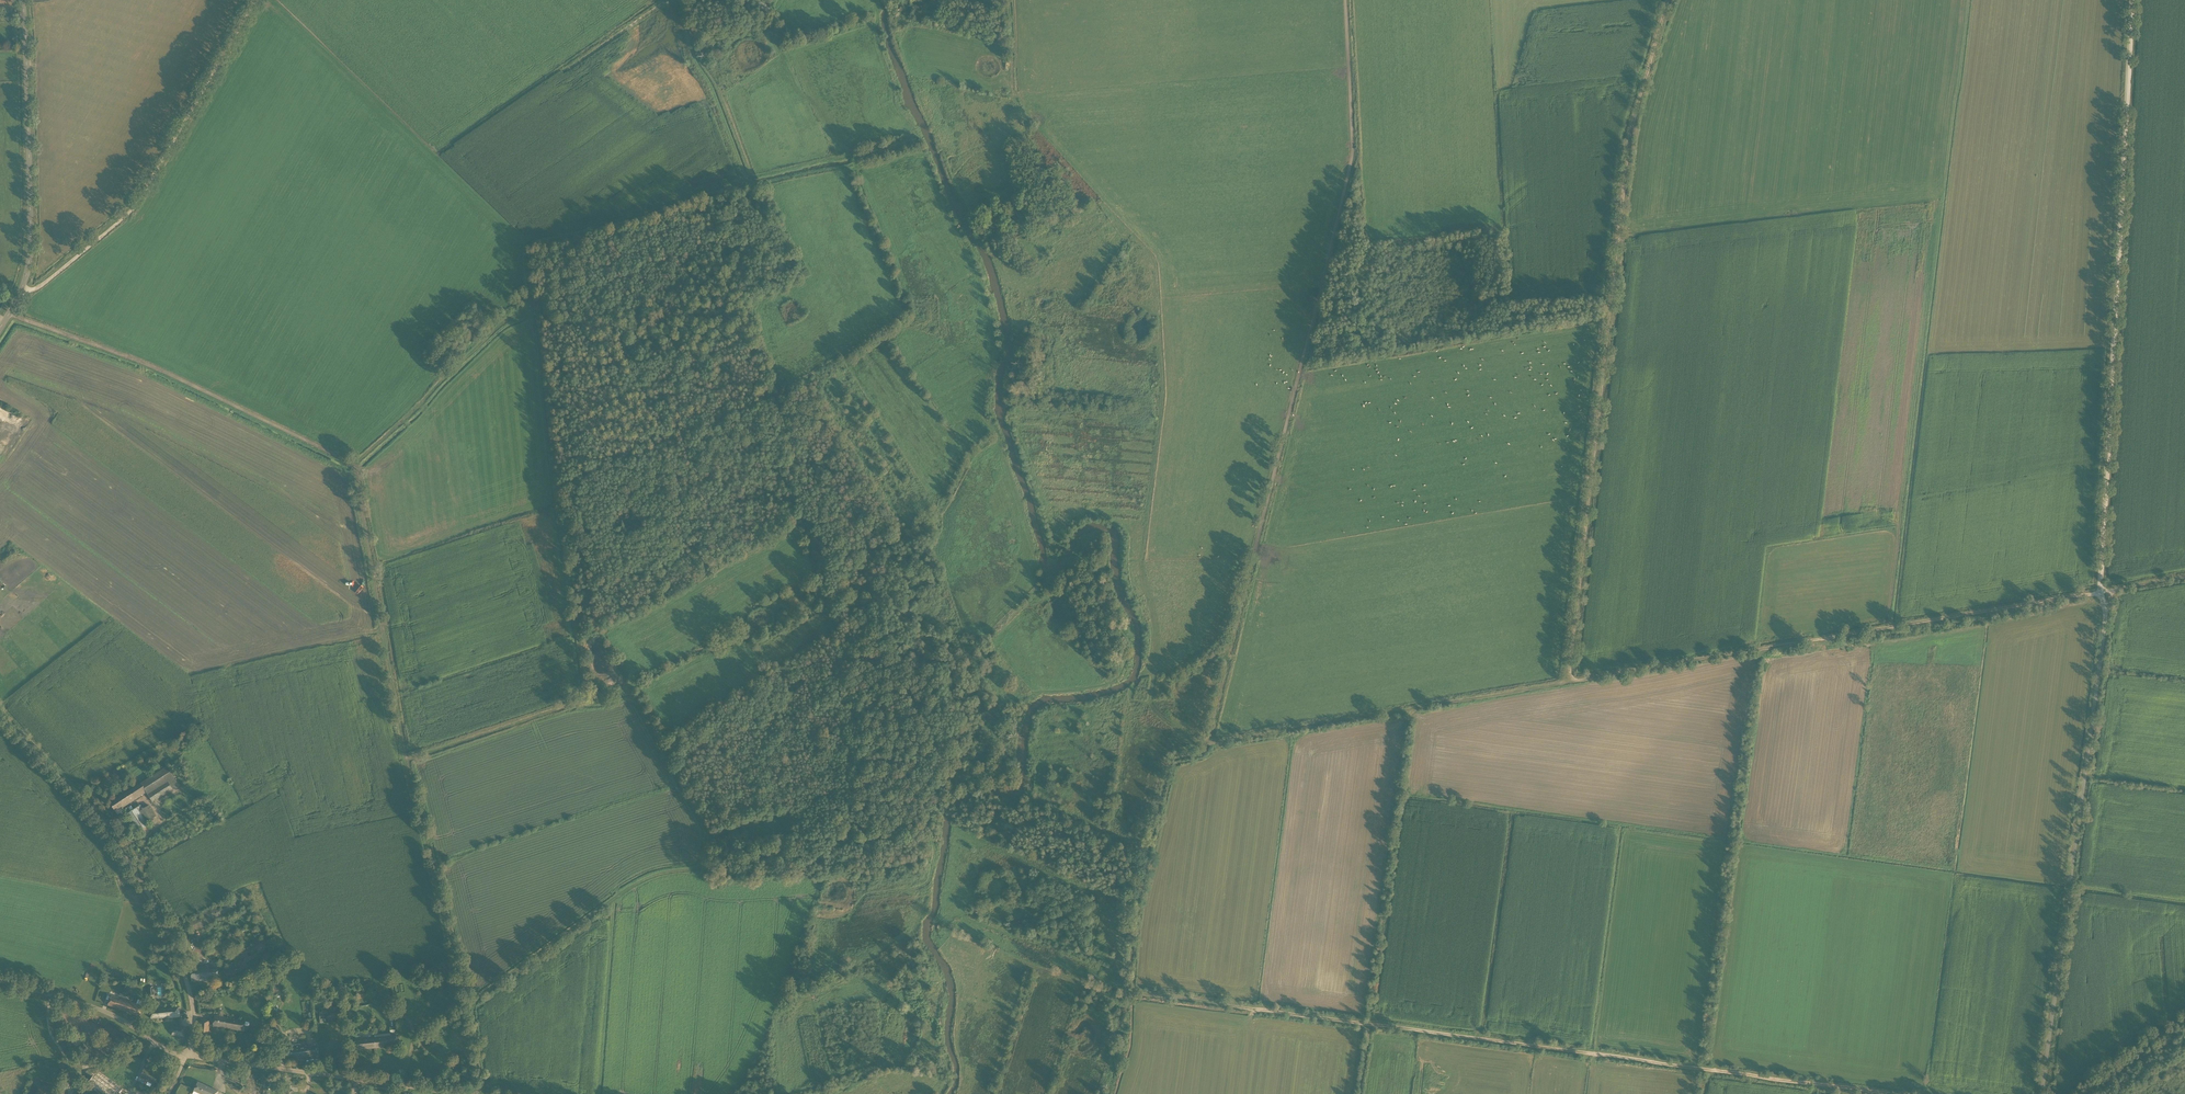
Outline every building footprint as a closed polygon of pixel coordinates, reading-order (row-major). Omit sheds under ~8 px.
[(167,767),(164,768),(141,783),(141,784),(110,803),(115,810),(121,806),(122,808),(141,795),(146,792),(152,802),(179,785),(167,767)] [(143,809),(140,805),(126,815),(138,833),(149,826),(147,823),(156,816),(149,805),(143,809)] [(191,981),(218,980),(217,969),(209,969),(208,966),(191,967),(191,981)] [(329,988),(340,997),(346,997),(345,986),(329,988)] [(358,998),(365,997),(363,989),(356,991),(358,998)] [(111,995),(109,1000),(108,1005),(140,1016),(144,1006),(111,995)] [(320,1023),(338,1021),(337,1006),(318,1008),(320,1023)] [(151,1019),(180,1017),(179,1007),(150,1009),(151,1019)] [(248,1022),(245,1021),(220,1016),(214,1015),(213,1026),(244,1031),(245,1026),(247,1026),(248,1026),(249,1026),(249,1025),(250,1024),(249,1023),(248,1022)] [(210,1020),(201,1019),(198,1036),(207,1038),(210,1020)] [(173,1027),(172,1035),(184,1036),(185,1028),(173,1027)] [(396,1046),(395,1033),(390,1033),(390,1035),(375,1037),(376,1048),(396,1046)] [(248,1035),(243,1036),(247,1048),(252,1046),(248,1035)] [(376,1048),(375,1037),(355,1039),(356,1050),(376,1048)] [(289,1048),(285,1049),(286,1053),(286,1058),(317,1055),(317,1049),(316,1045),(304,1046),(304,1043),(299,1044),(300,1047),(297,1047),(289,1048)] [(145,1068),(142,1073),(140,1077),(145,1080),(146,1079),(154,1083),(158,1075),(145,1068)] [(100,1093),(125,1093),(127,1092),(98,1070),(87,1084),(100,1093)] [(199,1093),(202,1093),(218,1093),(219,1092),(198,1082),(194,1090),(199,1093)] [(282,1093),(285,1093),(289,1093),(290,1085),(283,1084),(282,1093)]
